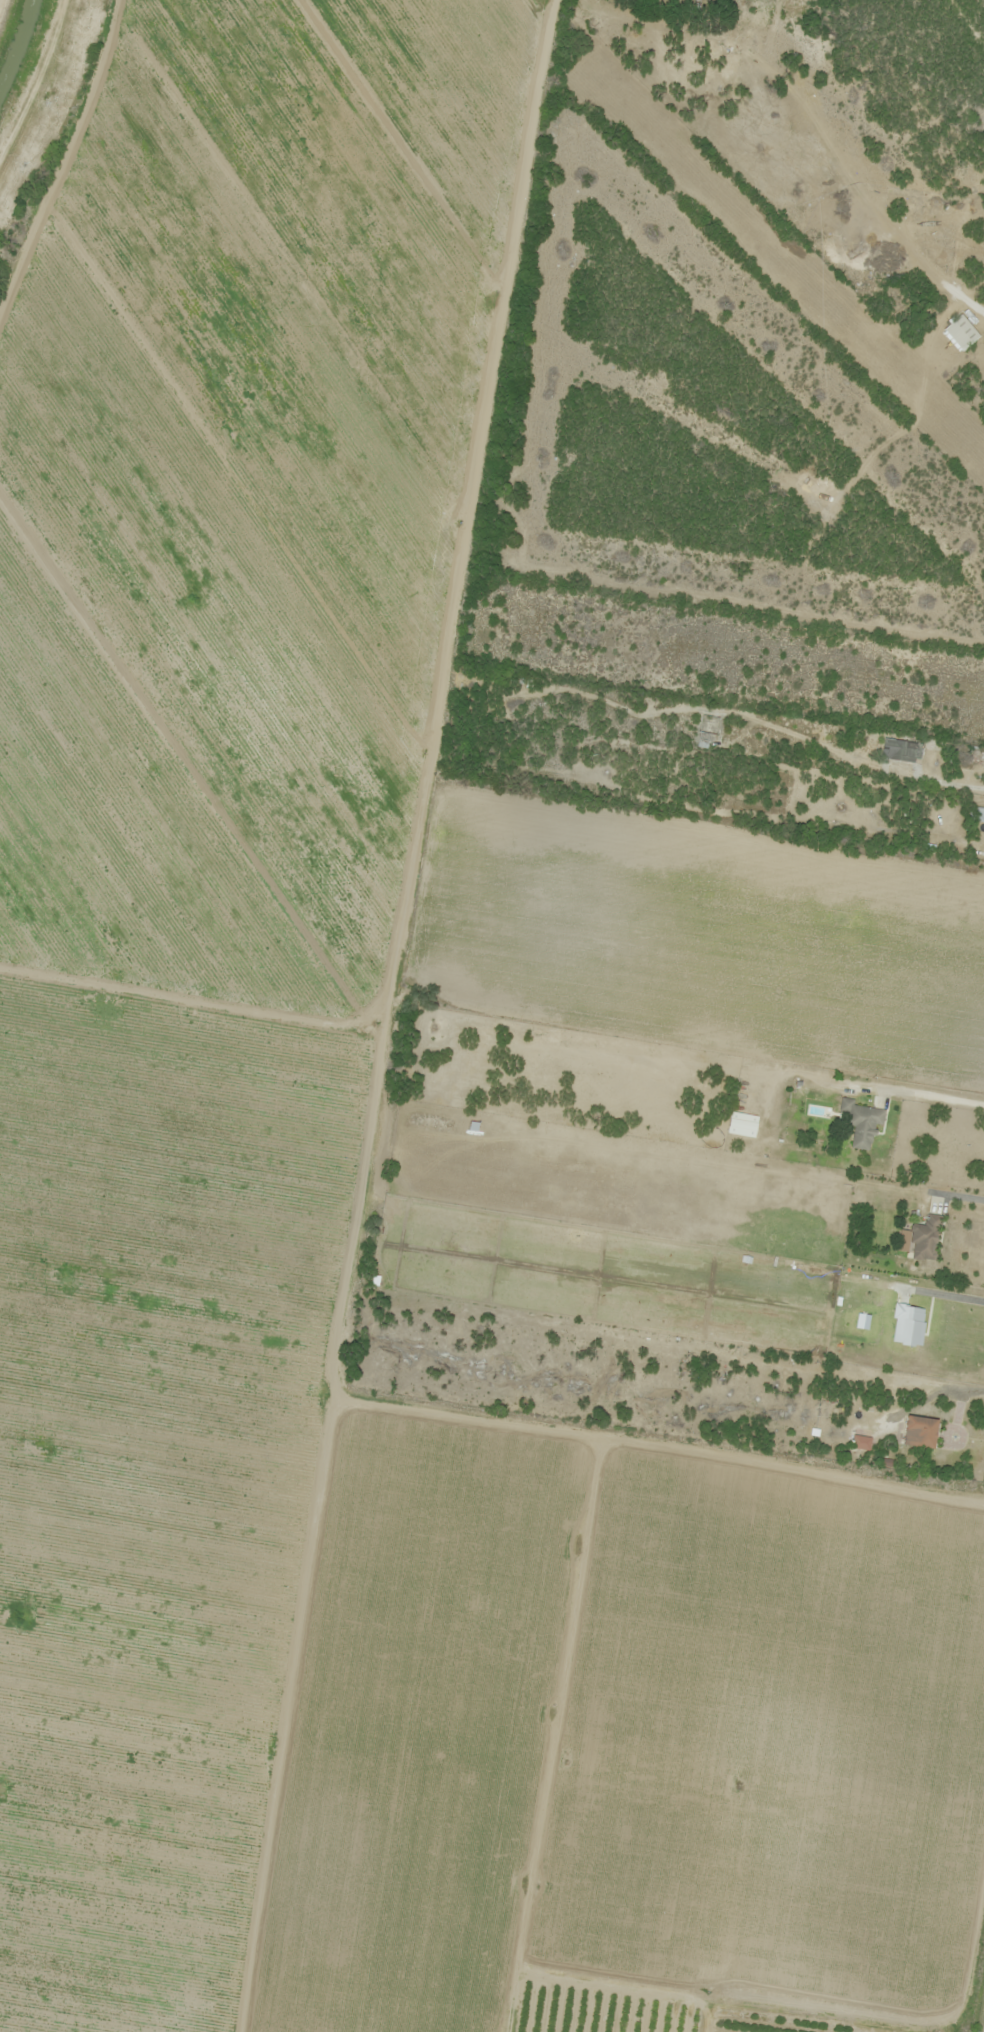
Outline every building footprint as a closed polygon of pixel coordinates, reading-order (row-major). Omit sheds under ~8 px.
[(981,336),(961,315),(944,331),(964,352),(981,336)] [(715,748),(718,717),(701,715),(698,747),(715,748)] [(923,743),(884,738),(882,757),(920,762),(923,743)] [(841,1114),(853,1113),(852,1098),(840,1099),(841,1114)] [(873,1117),(855,1115),(852,1148),(870,1150),(873,1117)] [(935,1261),(941,1216),(928,1214),(926,1225),(914,1223),(910,1258),(935,1261)] [(935,1449),(940,1420),(908,1415),(904,1445),(935,1449)]
